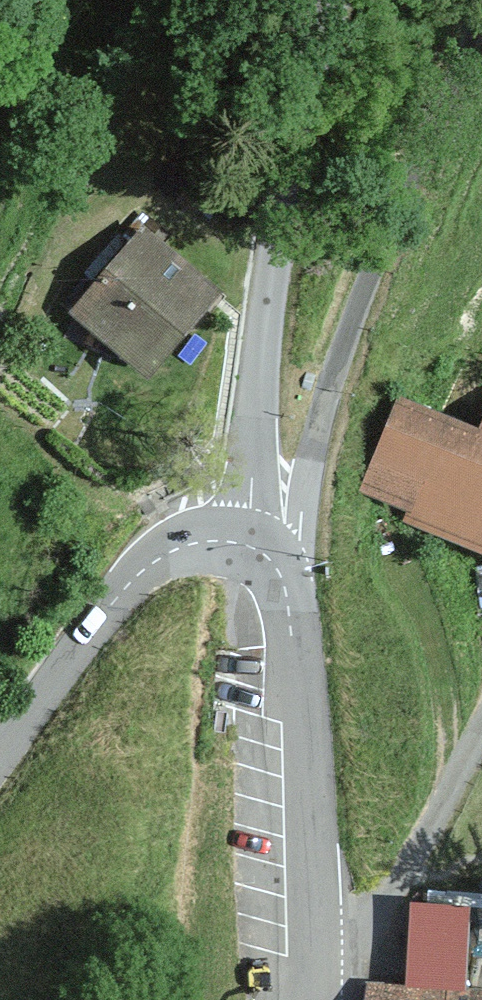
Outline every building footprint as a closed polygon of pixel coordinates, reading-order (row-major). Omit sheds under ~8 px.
[(145,385),(220,306),(132,222),(56,301),(145,385)] [(481,543),(481,438),(480,443),(402,411),(366,495),(481,543)] [(429,897),(428,981),(365,980),(364,999),(481,999),(481,898),(429,897)]
